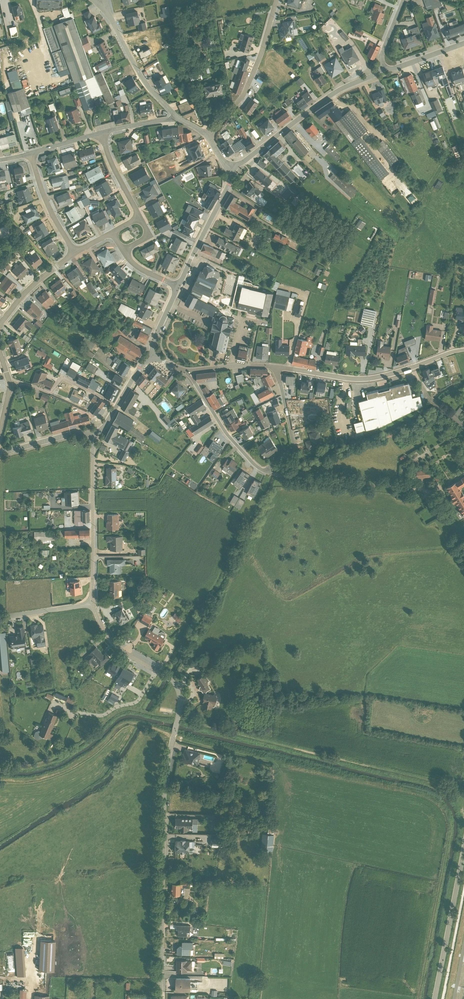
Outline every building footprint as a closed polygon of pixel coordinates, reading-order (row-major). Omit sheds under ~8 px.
[(63,9),(63,0),(62,0),(37,0),(37,9),(48,9),(62,9),(64,16),(59,18),(61,23),(71,19),(67,7),(63,9)] [(429,0),(423,0),(427,11),(432,9),(429,0)] [(432,9),(442,6),(441,2),(439,2),(439,0),(429,0),(432,9)] [(376,22),(381,24),(383,19),(381,18),(382,17),(384,13),(381,12),(381,11),(382,6),(375,3),(373,7),(372,7),(371,8),(370,12),(371,13),(372,13),(371,18),(377,21),(376,22)] [(19,5),(12,7),(15,20),(19,19),(19,20),(24,18),(21,9),(20,9),(19,5)] [(160,14),(161,18),(170,16),(168,6),(162,8),(163,13),(160,14)] [(92,33),(102,28),(100,23),(98,24),(96,21),(97,21),(94,16),(92,17),(89,11),(83,13),(86,20),(84,21),(87,26),(89,25),(92,33)] [(139,30),(147,28),(145,22),(141,23),(139,16),(137,12),(126,14),(127,19),(128,18),(130,25),(137,24),(139,30)] [(69,68),(75,83),(94,76),(73,18),(71,19),(61,23),(44,29),(59,72),(69,68)] [(422,23),(428,41),(439,37),(433,20),(422,23)] [(458,25),(456,20),(452,22),(454,27),(444,31),(447,38),(463,32),(463,23),(458,25)] [(295,28),(294,21),(283,23),(284,26),(281,27),(282,32),(280,32),(281,39),(286,38),(294,36),(293,29),(295,28)] [(18,36),(16,26),(9,28),(11,37),(18,36)] [(420,33),(417,27),(406,30),(406,28),(403,29),(406,38),(402,39),(405,49),(420,43),(417,34),(420,33)] [(357,28),(354,34),(360,37),(364,32),(357,28)] [(349,38),(342,31),(339,34),(345,41),(349,38)] [(249,53),(253,37),(244,34),(239,50),(249,53)] [(87,36),(81,39),(86,51),(93,48),(87,36)] [(104,41),(97,45),(104,59),(113,54),(110,50),(109,50),(104,41)] [(367,56),(373,59),(380,47),(370,42),(367,49),(369,50),(367,56)] [(342,47),(338,49),(341,53),(340,53),(347,65),(353,61),(354,62),(359,59),(352,47),(347,49),(344,50),(342,47)] [(148,60),(146,56),(152,53),(149,48),(143,51),(143,50),(139,52),(140,55),(144,63),(148,60)] [(315,50),(312,52),(318,62),(325,58),(322,52),(319,54),(318,52),(317,52),(315,50)] [(198,55),(191,57),(191,56),(188,56),(189,58),(188,58),(189,62),(191,69),(199,66),(199,67),(200,66),(199,61),(192,63),(192,62),(199,60),(198,55)] [(340,72),(343,70),(335,58),(324,64),(332,77),(339,72),(340,72)] [(112,66),(108,59),(95,66),(99,73),(102,72),(112,66)] [(246,71),(250,61),(249,61),(245,59),(245,62),(241,61),(240,64),(236,63),(235,67),(238,68),(246,71)] [(157,60),(144,68),(146,70),(145,70),(147,73),(151,71),(149,68),(154,65),(155,65),(157,64),(157,65),(159,63),(157,60)] [(318,82),(320,85),(326,81),(322,74),(325,72),(321,66),(313,71),(314,74),(312,76),(317,83),(318,82)] [(246,71),(238,68),(235,67),(233,73),(236,74),(233,82),(232,81),(230,87),(233,88),(232,91),(240,94),(248,72),(246,71)] [(442,67),(431,71),(436,83),(440,82),(441,85),(448,83),(442,67)] [(451,73),(455,86),(463,83),(463,74),(462,69),(458,70),(458,71),(456,72),(455,71),(451,73)] [(431,71),(423,74),(427,87),(431,85),(432,87),(433,87),(434,87),(437,86),(431,71)] [(102,72),(94,76),(75,83),(74,83),(84,111),(95,107),(92,98),(103,94),(108,105),(108,104),(116,101),(120,100),(121,99),(119,95),(116,96),(116,94),(112,96),(102,72)] [(417,88),(411,74),(400,79),(402,83),(403,82),(404,85),(402,86),(405,91),(403,92),(405,94),(417,88)] [(166,93),(173,90),(170,84),(166,75),(163,76),(158,78),(159,79),(155,81),(158,87),(158,88),(162,95),(165,93),(166,93)] [(125,82),(133,94),(140,89),(132,77),(125,82)] [(11,83),(13,91),(22,88),(19,80),(11,83)] [(118,91),(120,96),(125,94),(126,96),(127,96),(121,82),(120,83),(119,81),(115,83),(116,85),(119,83),(122,89),(118,91)] [(206,96),(223,93),(221,83),(204,87),(206,96)] [(449,95),(450,98),(454,96),(453,94),(452,94),(449,85),(445,86),(448,92),(450,92),(451,94),(449,95)] [(19,110),(20,116),(31,113),(27,99),(23,88),(7,93),(12,109),(11,110),(12,112),(14,112),(19,110)] [(417,89),(417,88),(410,92),(414,104),(415,104),(422,101),(417,89)] [(383,89),(379,91),(379,92),(372,94),(376,105),(378,104),(379,106),(380,107),(383,106),(384,105),(383,102),(387,101),(383,89)] [(302,95),(295,100),(302,109),(308,104),(314,100),(307,91),(302,95)] [(79,96),(73,98),(77,107),(82,105),(79,96)] [(186,98),(179,101),(180,104),(178,105),(182,115),(185,118),(191,115),(193,120),(198,118),(194,110),(193,111),(190,105),(188,101),(187,101),(186,98)] [(253,100),(251,99),(244,110),(251,115),(258,104),(257,104),(259,101),(254,98),(253,100)] [(292,103),(288,98),(285,100),(286,101),(283,104),(286,108),(292,103)] [(437,99),(431,102),(434,111),(435,110),(436,113),(439,112),(438,109),(441,108),(437,99)] [(124,121),(129,120),(128,116),(129,116),(127,105),(123,105),(122,104),(120,100),(116,101),(120,110),(123,121),(124,121)] [(360,136),(368,130),(351,109),(346,113),(343,109),(341,111),(332,100),(324,105),(323,106),(346,136),(380,180),(389,173),(360,136)] [(9,101),(5,102),(7,111),(9,121),(10,121),(14,120),(11,110),(9,101)] [(118,121),(118,122),(123,121),(120,110),(116,101),(108,104),(110,108),(111,115),(112,115),(113,119),(115,118),(115,122),(118,121)] [(139,114),(140,115),(142,115),(143,114),(150,113),(154,113),(152,103),(140,105),(140,110),(138,112),(139,114)] [(323,106),(315,112),(320,118),(326,114),(328,117),(327,118),(331,124),(335,122),(323,106)] [(77,123),(82,122),(81,118),(79,118),(79,116),(81,116),(80,113),(79,110),(78,110),(77,108),(66,112),(68,120),(70,119),(72,123),(76,122),(77,123)] [(381,109),(377,111),(383,119),(385,121),(387,119),(386,117),(381,109)] [(280,110),(275,113),(278,118),(275,119),(280,126),(291,117),(287,111),(283,114),(280,110)] [(54,116),(45,120),(46,123),(47,123),(49,126),(49,127),(46,128),(48,132),(49,132),(59,129),(54,116)] [(441,127),(436,117),(433,118),(434,121),(430,122),(434,130),(441,127)] [(238,127),(242,125),(237,118),(233,120),(238,127)] [(274,127),(268,119),(259,126),(265,133),(274,127)] [(312,124),(306,129),(312,137),(313,136),(317,141),(321,138),(316,133),(318,131),(312,124)] [(191,132),(184,133),(182,125),(178,126),(179,138),(173,139),(174,145),(181,144),(180,142),(184,141),(192,140),(191,132)] [(248,149),(255,145),(247,131),(245,132),(242,127),(237,130),(242,139),(246,146),(248,149)] [(164,139),(179,137),(178,128),(162,130),(164,139)] [(8,146),(5,133),(4,129),(0,130),(0,148),(8,146)] [(9,132),(5,133),(8,146),(17,144),(13,130),(9,131),(9,132)] [(293,133),(291,130),(284,136),(302,157),(308,163),(312,159),(306,153),(309,151),(294,132),(293,133)] [(234,141),(227,131),(221,134),(226,141),(220,145),(226,155),(228,156),(234,151),(231,146),(233,144),(232,143),(234,141)] [(319,141),(324,147),(329,142),(325,136),(319,141)] [(119,142),(121,153),(133,150),(130,139),(119,142)] [(242,139),(231,146),(234,151),(246,146),(242,139)] [(375,146),(391,165),(398,160),(382,140),(375,146)] [(263,155),(290,183),(297,177),(277,156),(285,148),(279,141),(270,149),(263,155)] [(200,143),(189,148),(194,161),(205,156),(203,152),(201,149),(202,148),(200,143)] [(341,156),(329,145),(324,150),(335,161),(341,156)] [(452,147),(456,158),(460,156),(456,145),(452,147)] [(96,157),(93,147),(79,151),(82,161),(96,157)] [(77,166),(73,153),(62,156),(64,162),(61,163),(64,173),(67,172),(66,169),(77,166)] [(131,156),(123,160),(128,169),(141,162),(143,165),(146,163),(144,161),(141,162),(137,154),(132,157),(131,156)] [(55,172),(56,174),(60,173),(56,158),(48,160),(50,167),(48,168),(49,174),(55,172)] [(260,159),(256,164),(263,168),(266,164),(260,159)] [(211,168),(210,165),(200,166),(201,168),(200,169),(200,170),(201,171),(202,175),(212,174),(211,168)] [(86,173),(91,183),(104,176),(99,166),(86,173)] [(15,177),(16,183),(26,181),(24,175),(23,175),(22,167),(13,169),(15,177)] [(358,190),(333,167),(332,169),(327,175),(351,198),(358,190)] [(136,185),(150,178),(145,168),(131,175),(136,185)] [(259,170),(253,177),(257,180),(258,179),(262,183),(262,182),(267,186),(272,181),(267,177),(259,170)] [(4,171),(0,171),(0,191),(10,189),(9,184),(6,184),(4,171)] [(70,190),(82,187),(81,185),(81,184),(75,186),(75,185),(70,186),(67,175),(51,179),(53,186),(60,185),(62,189),(69,187),(70,190)] [(181,175),(172,179),(179,185),(182,182),(180,180),(182,178),(181,175)] [(200,188),(207,185),(204,179),(197,182),(200,188)] [(106,181),(94,187),(97,191),(96,192),(100,198),(102,197),(103,197),(105,200),(111,196),(109,193),(112,191),(106,181)] [(245,187),(242,190),(244,192),(245,191),(250,196),(252,194),(253,195),(255,193),(258,195),(261,191),(258,189),(258,188),(252,183),(252,184),(249,182),(247,185),(247,184),(245,187)] [(142,197),(145,201),(159,194),(153,184),(143,190),(146,195),(142,197)] [(216,200),(220,193),(210,187),(207,192),(210,193),(209,195),(216,200)] [(17,199),(18,204),(31,199),(28,188),(16,192),(18,198),(17,199)] [(294,194),(289,189),(282,196),(288,201),(294,194)] [(68,204),(69,206),(74,204),(73,203),(73,202),(69,192),(57,197),(61,207),(68,204)] [(204,193),(201,199),(199,202),(200,203),(200,204),(209,212),(216,200),(209,195),(204,193)] [(238,198),(230,194),(223,206),(248,221),(255,210),(249,206),(247,209),(235,202),(238,198)] [(299,194),(291,201),(295,206),(303,199),(299,194)] [(160,202),(165,199),(163,195),(158,198),(159,201),(148,207),(153,217),(166,211),(163,205),(162,205),(160,202)] [(88,197),(81,200),(84,207),(91,204),(91,205),(99,206),(99,201),(89,201),(88,197)] [(117,199),(107,205),(109,209),(107,211),(109,215),(112,213),(114,217),(121,214),(117,207),(120,205),(117,199)] [(187,235),(191,237),(194,231),(192,230),(193,229),(195,226),(196,226),(198,222),(197,222),(199,218),(198,218),(198,217),(200,218),(204,212),(188,204),(185,211),(189,213),(183,225),(186,226),(182,233),(176,229),(173,231),(185,237),(187,235)] [(22,215),(26,223),(39,217),(36,210),(36,209),(34,206),(25,211),(26,213),(22,215)] [(75,207),(64,213),(71,223),(81,217),(75,207)] [(98,209),(91,213),(93,216),(92,216),(98,226),(108,221),(103,210),(99,212),(98,209)] [(172,227),(167,217),(156,223),(161,232),(172,227)] [(360,219),(355,226),(361,230),(366,223),(360,219)] [(33,235),(36,240),(49,233),(42,222),(34,227),(37,233),(33,235)] [(78,223),(72,226),(77,233),(74,235),(75,236),(74,237),(75,239),(79,236),(79,237),(91,230),(85,222),(80,225),(78,223)] [(242,239),(247,230),(236,224),(232,231),(226,228),(223,233),(239,241),(240,238),(242,239)] [(275,233),(273,238),(285,245),(288,239),(279,234),(279,235),(275,233)] [(181,253),(187,243),(175,237),(173,240),(174,241),(173,243),(171,243),(169,247),(181,253)] [(219,237),(215,244),(223,248),(224,246),(231,249),(234,244),(231,242),(230,243),(219,237)] [(58,249),(52,238),(41,244),(48,255),(58,249)] [(159,250),(155,243),(141,251),(145,257),(148,260),(153,257),(152,254),(159,250)] [(201,250),(223,260),(225,254),(218,251),(219,250),(203,244),(201,250)] [(100,260),(104,267),(114,261),(107,249),(98,254),(98,255),(97,256),(99,260),(100,260)] [(34,268),(43,262),(42,261),(33,250),(30,252),(32,255),(27,258),(34,268)] [(162,266),(172,271),(176,262),(177,263),(179,259),(168,254),(162,266)] [(98,268),(92,258),(83,263),(91,276),(99,270),(101,273),(104,271),(101,266),(98,268)] [(15,267),(11,270),(20,279),(26,274),(27,275),(30,272),(21,262),(18,265),(16,263),(13,266),(15,267)] [(127,274),(118,265),(111,272),(114,275),(112,277),(114,279),(119,284),(122,282),(120,280),(127,274)] [(203,293),(210,296),(212,291),(217,289),(215,284),(216,283),(217,284),(218,281),(217,280),(220,275),(219,272),(214,269),(214,268),(207,265),(207,266),(204,267),(202,272),(200,271),(197,278),(197,279),(196,280),(192,288),(190,293),(198,297),(200,298),(203,293)] [(82,289),(86,286),(83,280),(85,278),(77,267),(67,274),(76,288),(79,286),(81,289),(82,289)] [(322,270),(316,267),(313,273),(319,276),(322,270)] [(9,294),(16,285),(5,276),(1,282),(0,282),(0,287),(9,294)] [(54,295),(56,298),(58,296),(59,297),(62,294),(63,296),(66,294),(63,290),(66,287),(60,279),(51,286),(56,293),(54,295)] [(132,279),(128,288),(140,295),(145,286),(132,279)] [(271,288),(276,291),(276,290),(279,283),(274,280),(271,288)] [(99,295),(90,281),(86,284),(95,297),(99,295)] [(256,313),(268,316),(273,293),(258,290),(258,286),(253,285),(251,283),(243,281),(242,286),(237,285),(231,307),(247,311),(248,313),(254,315),(256,313)] [(74,289),(70,292),(72,294),(69,296),(71,299),(77,295),(74,289)] [(161,294),(150,289),(145,300),(156,305),(161,294)] [(273,307),(286,310),(290,311),(294,298),(289,297),(291,292),(277,289),(273,307)] [(47,292),(46,290),(43,293),(37,297),(48,310),(51,307),(49,306),(54,301),(49,295),(52,293),(49,290),(47,292)] [(212,316),(216,308),(198,298),(198,297),(190,293),(185,303),(193,307),(194,306),(212,316)] [(304,302),(297,300),(296,303),(295,303),(293,311),(295,312),(294,315),(295,316),(299,317),(300,317),(303,305),(304,302)] [(149,305),(140,301),(138,304),(140,306),(139,308),(141,308),(138,315),(146,319),(149,315),(150,315),(152,311),(147,309),(149,305)] [(34,323),(40,327),(43,324),(38,320),(42,314),(41,313),(42,312),(39,309),(32,302),(29,306),(29,307),(26,312),(34,319),(35,318),(37,320),(34,323)] [(136,310),(121,303),(118,309),(126,316),(135,320),(137,316),(136,315),(136,314),(134,313),(136,310)] [(186,305),(183,310),(189,313),(192,308),(186,305)] [(463,319),(463,316),(463,308),(457,307),(456,313),(455,319),(459,319),(459,323),(460,324),(459,330),(462,331),(462,334),(463,335),(463,319)] [(372,326),(376,311),(364,308),(360,323),(372,326)] [(209,343),(209,345),(209,346),(210,346),(210,347),(211,347),(214,348),(213,352),(218,353),(218,351),(219,351),(220,351),(220,350),(220,349),(221,349),(221,350),(221,351),(221,352),(222,352),(223,352),(224,352),(225,352),(225,351),(226,351),(231,327),(232,327),(234,319),(228,317),(228,320),(227,320),(227,319),(227,318),(227,317),(226,316),(225,315),(223,315),(222,315),(221,315),(221,316),(220,316),(220,317),(219,317),(219,318),(213,316),(211,322),(212,322),(211,330),(215,331),(212,342),(211,342),(210,343),(209,343)] [(21,316),(13,326),(20,332),(24,326),(29,330),(33,325),(21,316)] [(141,342),(142,341),(145,342),(147,339),(149,336),(152,329),(133,320),(132,319),(130,323),(132,324),(141,329),(139,334),(135,332),(133,336),(136,338),(136,339),(141,342)] [(427,324),(425,339),(429,340),(429,339),(440,341),(441,330),(433,329),(433,325),(427,324)] [(115,328),(107,339),(114,344),(126,352),(138,359),(144,350),(120,335),(121,333),(115,328)] [(313,338),(314,334),(310,333),(309,337),(307,336),(306,341),(298,338),(294,352),(305,355),(307,347),(311,348),(313,338)] [(25,334),(22,338),(28,342),(31,339),(25,334)] [(85,337),(81,342),(91,349),(95,344),(85,337)] [(17,338),(7,341),(9,346),(10,345),(13,355),(22,352),(17,338)] [(402,342),(404,348),(398,350),(398,356),(396,356),(399,364),(409,360),(408,356),(409,356),(406,347),(415,344),(416,341),(414,338),(402,342)] [(282,339),(276,339),(275,354),(282,354),(285,354),(285,355),(289,356),(289,345),(282,345),(282,339)] [(347,354),(354,355),(354,354),(364,354),(365,345),(362,345),(362,343),(361,343),(362,339),(358,339),(358,342),(350,342),(350,345),(347,345),(347,354)] [(383,343),(378,342),(378,345),(376,356),(384,357),(384,359),(389,360),(390,347),(382,346),(383,343)] [(268,346),(268,344),(262,343),(262,346),(257,346),(256,357),(267,358),(268,347),(268,346)] [(237,358),(237,360),(245,362),(245,360),(249,360),(251,348),(240,345),(237,358)] [(41,351),(38,349),(36,353),(42,356),(41,357),(44,359),(47,353),(42,350),(41,351)] [(336,352),(327,351),(325,362),(333,363),(333,364),(336,365),(338,356),(336,355),(336,352)] [(309,359),(294,356),(291,364),(315,369),(316,364),(315,363),(316,360),(309,359)] [(28,357),(14,361),(16,370),(23,368),(24,369),(31,367),(28,357)] [(115,361),(111,367),(124,375),(130,365),(116,357),(114,360),(115,361)] [(73,361),(68,358),(67,360),(72,363),(67,373),(74,377),(81,365),(73,361)] [(89,363),(85,368),(94,373),(98,368),(89,363)] [(156,381),(165,388),(171,381),(151,364),(145,372),(152,378),(156,381)] [(428,384),(430,388),(436,386),(432,375),(433,374),(433,376),(441,373),(438,367),(430,370),(429,368),(423,371),(424,374),(423,375),(425,379),(428,378),(430,383),(428,384)] [(39,373),(36,372),(32,382),(50,389),(53,382),(45,379),(47,373),(40,371),(39,373)] [(114,375),(109,372),(106,376),(112,379),(111,381),(115,383),(116,382),(119,384),(123,378),(115,374),(114,375)] [(216,380),(216,372),(215,372),(196,374),(197,382),(216,380)] [(136,381),(148,395),(156,385),(153,384),(156,381),(152,378),(150,380),(142,374),(136,381)] [(236,376),(237,382),(244,381),(242,374),(236,376)] [(266,387),(274,383),(270,374),(261,378),(261,376),(253,379),(255,384),(259,382),(261,387),(265,385),(266,387)] [(290,395),(294,395),(295,376),(286,375),(286,384),(289,384),(289,388),(291,389),(290,395)] [(80,376),(77,382),(87,387),(90,381),(80,376)] [(92,378),(87,387),(114,401),(120,390),(110,384),(107,390),(99,386),(100,384),(94,381),(95,380),(92,378)] [(181,385),(176,380),(170,387),(172,389),(171,390),(179,397),(180,395),(182,397),(187,390),(183,386),(182,387),(180,385),(181,384),(181,385)] [(302,382),(300,391),(309,392),(310,381),(307,380),(306,382),(302,382)] [(316,395),(321,396),(320,394),(321,391),(324,392),(326,383),(318,382),(316,395)] [(404,384),(403,383),(383,388),(366,393),(368,399),(358,401),(363,420),(354,423),(356,432),(381,426),(423,406),(420,395),(415,396),(415,395),(412,396),(412,397),(409,383),(404,384)] [(202,389),(206,395),(209,393),(210,391),(208,388),(206,386),(202,389)] [(258,394),(262,401),(274,394),(270,387),(258,394)] [(74,389),(71,395),(82,399),(83,397),(77,394),(78,391),(74,389)] [(139,394),(131,390),(121,407),(134,415),(137,410),(132,406),(139,394)] [(50,397),(43,393),(41,398),(47,402),(50,397)] [(213,393),(206,397),(214,409),(224,403),(220,397),(217,399),(213,393)] [(95,403),(101,407),(105,402),(99,398),(99,399),(94,396),(91,400),(95,403)] [(313,408),(329,407),(328,398),(313,398),(313,408)] [(190,437),(214,422),(210,415),(201,421),(196,413),(206,407),(201,399),(186,408),(191,416),(188,418),(193,426),(186,430),(190,437)] [(101,407),(95,403),(89,411),(96,415),(101,407)] [(184,407),(182,403),(175,408),(178,411),(184,407)] [(229,411),(227,408),(222,411),(224,414),(222,415),(227,423),(235,419),(230,410),(229,411)] [(259,408),(253,412),(258,421),(264,417),(259,408)] [(268,416),(272,425),(281,421),(276,409),(268,412),(270,416),(268,416)] [(69,429),(90,423),(88,415),(81,417),(80,414),(74,416),(72,411),(64,413),(66,420),(69,429)] [(128,432),(142,442),(146,437),(132,427),(133,424),(132,424),(134,420),(119,411),(118,412),(112,424),(117,427),(119,425),(129,430),(128,432)] [(48,427),(44,415),(34,418),(37,430),(48,427)] [(271,423),(267,416),(257,421),(262,429),(271,423)] [(228,424),(231,430),(234,428),(235,429),(245,423),(243,420),(241,421),(239,418),(228,424)] [(53,434),(69,429),(66,420),(59,422),(58,420),(50,422),(53,434)] [(26,433),(31,432),(28,421),(19,423),(19,421),(13,422),(15,427),(12,428),(14,432),(15,432),(16,436),(23,434),(23,435),(26,434),(26,433)] [(117,427),(112,424),(105,439),(123,448),(118,459),(124,461),(129,452),(127,451),(132,442),(134,443),(134,442),(117,433),(119,428),(117,427)] [(244,438),(253,433),(249,426),(248,426),(243,429),(239,431),(241,435),(242,434),(244,438)] [(162,438),(152,430),(148,435),(158,443),(162,438)] [(323,445),(319,431),(309,434),(310,440),(306,442),(308,449),(323,445)] [(277,449),(269,437),(268,437),(265,438),(265,440),(264,441),(263,441),(264,443),(258,447),(263,455),(264,457),(264,456),(265,458),(270,455),(269,454),(277,448),(277,449)] [(223,448),(213,441),(209,447),(211,448),(210,450),(214,452),(209,459),(213,462),(223,448)] [(192,450),(197,445),(193,442),(189,446),(192,450)] [(203,447),(200,444),(195,451),(199,454),(203,447)] [(230,461),(227,459),(222,466),(223,467),(224,466),(226,468),(227,467),(230,469),(228,471),(229,474),(232,476),(234,473),(233,472),(237,468),(235,466),(237,463),(231,459),(230,461)] [(116,488),(119,488),(120,487),(121,486),(121,485),(121,484),(120,483),(119,482),(118,482),(118,480),(117,480),(117,468),(107,468),(107,479),(106,479),(106,485),(115,485),(116,488)] [(212,468),(209,473),(216,478),(217,477),(219,478),(221,475),(219,474),(220,473),(212,468)] [(432,469),(416,471),(417,478),(432,477),(432,469)] [(240,489),(250,475),(242,470),(233,484),(240,489)] [(254,497),(262,482),(254,479),(253,482),(252,481),(246,493),(254,497)] [(461,490),(462,489),(461,487),(463,485),(463,484),(461,479),(446,488),(452,498),(449,500),(451,505),(455,503),(463,517),(463,494),(461,490)] [(197,485),(190,480),(187,484),(194,489),(197,485)] [(64,492),(64,497),(61,497),(62,505),(78,504),(78,492),(64,492)] [(245,501),(239,498),(234,506),(240,509),(245,501)] [(74,524),(76,525),(83,525),(83,521),(89,521),(89,510),(74,510),(74,524)] [(107,523),(107,529),(119,529),(119,514),(108,515),(108,523),(107,523)] [(80,537),(90,537),(90,529),(60,530),(60,537),(65,537),(80,537)] [(55,531),(34,532),(35,541),(55,540),(55,531)] [(122,537),(107,537),(107,541),(110,541),(111,550),(123,550),(122,537)] [(132,564),(132,560),(125,560),(108,560),(108,565),(110,565),(110,573),(120,573),(121,573),(121,566),(125,565),(125,564),(132,564)] [(125,582),(125,578),(108,578),(108,581),(107,581),(107,585),(109,585),(110,598),(119,598),(119,590),(121,590),(121,581),(122,581),(122,582),(125,582)] [(71,580),(70,580),(66,580),(67,593),(71,592),(71,593),(79,592),(78,583),(72,584),(71,580)] [(112,615),(114,619),(117,617),(119,620),(121,624),(128,620),(128,619),(130,618),(126,612),(124,613),(122,609),(112,615)] [(148,626),(152,618),(150,617),(151,615),(148,613),(147,615),(144,613),(143,615),(141,614),(137,620),(140,621),(148,626)] [(175,613),(172,616),(175,619),(176,621),(178,622),(180,621),(181,618),(180,616),(178,615),(175,613)] [(35,638),(37,647),(45,646),(42,624),(37,625),(37,624),(30,625),(32,638),(35,638)] [(9,636),(11,648),(25,646),(23,626),(16,627),(17,635),(9,636)] [(160,645),(162,646),(164,643),(162,642),(164,639),(164,638),(165,636),(165,633),(162,632),(158,633),(157,634),(148,629),(144,637),(154,643),(152,647),(157,650),(160,645)] [(0,633),(0,645),(2,672),(9,671),(6,632),(0,633)] [(100,666),(109,657),(105,653),(103,655),(96,648),(84,659),(89,664),(91,663),(95,666),(98,663),(100,666)] [(124,667),(123,667),(114,662),(111,667),(110,666),(107,671),(117,677),(115,681),(126,688),(127,686),(130,680),(133,682),(136,675),(134,673),(132,671),(131,672),(123,667),(124,667)] [(201,691),(203,694),(204,694),(203,697),(202,698),(202,700),(203,700),(204,702),(202,706),(203,707),(207,708),(206,709),(207,711),(209,711),(211,710),(211,708),(213,707),(215,706),(216,696),(215,694),(213,694),(206,693),(206,692),(211,689),(207,683),(208,682),(210,681),(207,677),(205,678),(204,677),(202,676),(197,679),(199,682),(198,682),(197,684),(199,687),(199,689),(200,689),(200,690),(201,691)] [(56,692),(54,696),(71,703),(75,705),(77,701),(75,700),(76,698),(74,697),(73,699),(56,692)] [(34,738),(37,739),(41,739),(42,736),(51,740),(53,735),(50,733),(57,716),(48,712),(40,731),(38,730),(35,732),(33,735),(34,738)] [(182,751),(180,759),(192,762),(198,763),(200,751),(185,747),(184,752),(182,751)] [(193,821),(197,821),(198,816),(176,816),(176,825),(180,826),(180,828),(190,828),(190,826),(192,826),(193,821)] [(176,838),(176,845),(175,845),(175,848),(176,848),(176,850),(181,850),(181,851),(185,851),(185,850),(192,850),(194,850),(195,848),(195,847),(194,845),(192,845),(193,839),(190,839),(190,838),(186,838),(180,837),(180,839),(176,838)] [(172,880),(172,892),(181,892),(181,891),(184,891),(184,885),(190,885),(191,878),(181,877),(181,881),(172,880)] [(182,910),(182,912),(182,913),(183,915),(184,915),(186,916),(187,916),(189,915),(190,914),(191,913),(191,911),(191,910),(190,908),(189,907),(188,907),(186,907),(185,907),(183,908),(183,909),(182,910)] [(190,922),(176,921),(176,926),(178,926),(178,933),(190,933),(190,922)] [(54,939),(39,938),(38,968),(53,968),(54,939)] [(178,944),(178,951),(191,951),(191,944),(193,944),(193,939),(183,939),(182,942),(178,944)] [(23,957),(22,945),(15,946),(17,974),(25,973),(24,957),(23,957)] [(177,957),(177,968),(187,968),(187,966),(192,966),(192,962),(195,962),(195,957),(177,957)] [(191,975),(177,975),(176,986),(191,987),(191,975)]
